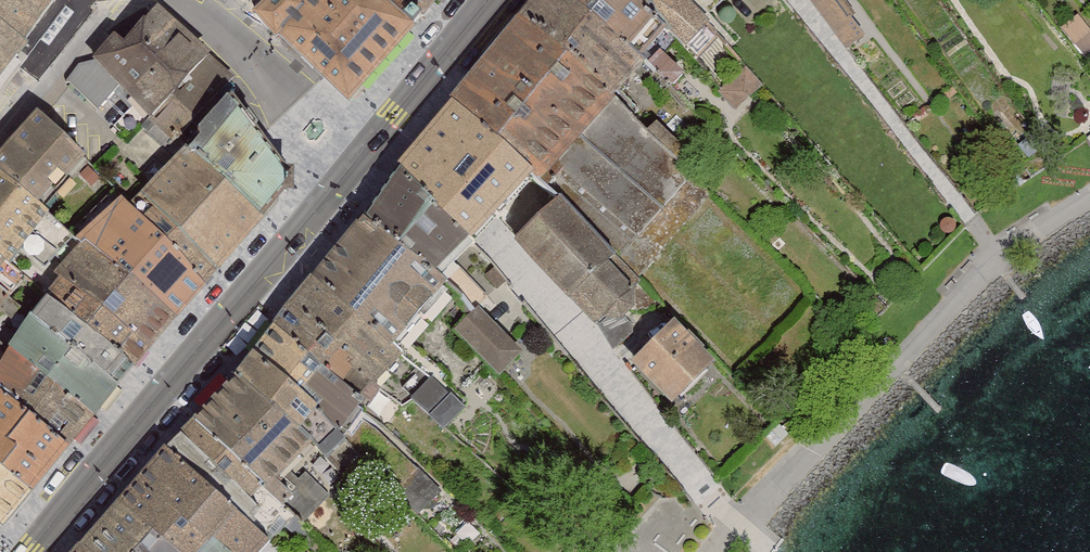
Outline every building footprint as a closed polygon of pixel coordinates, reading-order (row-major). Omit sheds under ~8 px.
[(3,80),(60,0),(0,0),(0,77),(3,80)] [(298,40),(366,95),(436,13),(421,0),(284,0),(275,13),(298,40)] [(436,13),(447,0),(421,0),(436,13)] [(654,57),(581,0),(551,0),(530,27),(614,105),(654,57)] [(695,0),(581,0),(654,57),(682,83),(697,66),(730,108),(762,91),(714,16),(695,0)] [(730,0),(695,0),(714,16),(730,0)] [(847,46),(868,30),(844,0),(810,0),(847,46)] [(129,10),(95,61),(174,139),(221,91),(235,77),(168,4),(156,15),(129,10)] [(1089,58),(1089,28),(1079,12),(1062,24),(1088,59),(1089,58)] [(547,165),(614,105),(530,27),(476,91),(547,165)] [(263,218),(287,181),(221,91),(174,139),(263,218)] [(489,232),(547,165),(476,91),(421,155),(413,164),(483,239),(489,232)] [(689,176),(614,105),(547,165),(571,188),(632,244),(689,176)] [(94,156),(46,110),(0,167),(0,170),(56,207),(94,156)] [(148,190),(227,264),(263,218),(174,139),(148,190)] [(447,275),(483,239),(413,164),(370,221),(447,275)] [(0,170),(0,278),(56,207),(0,170)] [(571,188),(524,234),(606,316),(616,308),(628,308),(644,288),(643,275),(652,263),(632,244),(571,188)] [(57,286),(141,359),(227,264),(148,190),(57,286)] [(447,275),(370,221),(318,281),(407,345),(457,282),(447,275)] [(407,345),(318,281),(249,372),(317,436),(340,454),(416,351),(407,345)] [(37,312),(123,379),(141,359),(57,286),(37,312)] [(15,302),(0,290),(0,324),(15,302)] [(486,311),(463,335),(508,378),(531,354),(486,311)] [(19,344),(98,414),(123,379),(37,312),(19,344)] [(677,323),(642,364),(683,399),(718,358),(677,323)] [(70,446),(98,414),(19,344),(0,364),(0,387),(70,446)] [(317,436),(249,372),(194,418),(276,496),(317,436)] [(413,396),(446,427),(466,406),(433,375),(413,396)] [(30,493),(55,466),(70,446),(0,387),(0,467),(30,493)] [(172,446),(123,509),(187,551),(215,551),(221,547),(228,551),(327,551),(297,516),(276,496),(194,418),(172,446)] [(3,525),(30,493),(0,467),(0,523),(3,525)] [(123,509),(108,525),(86,548),(91,551),(187,551),(123,509)]
